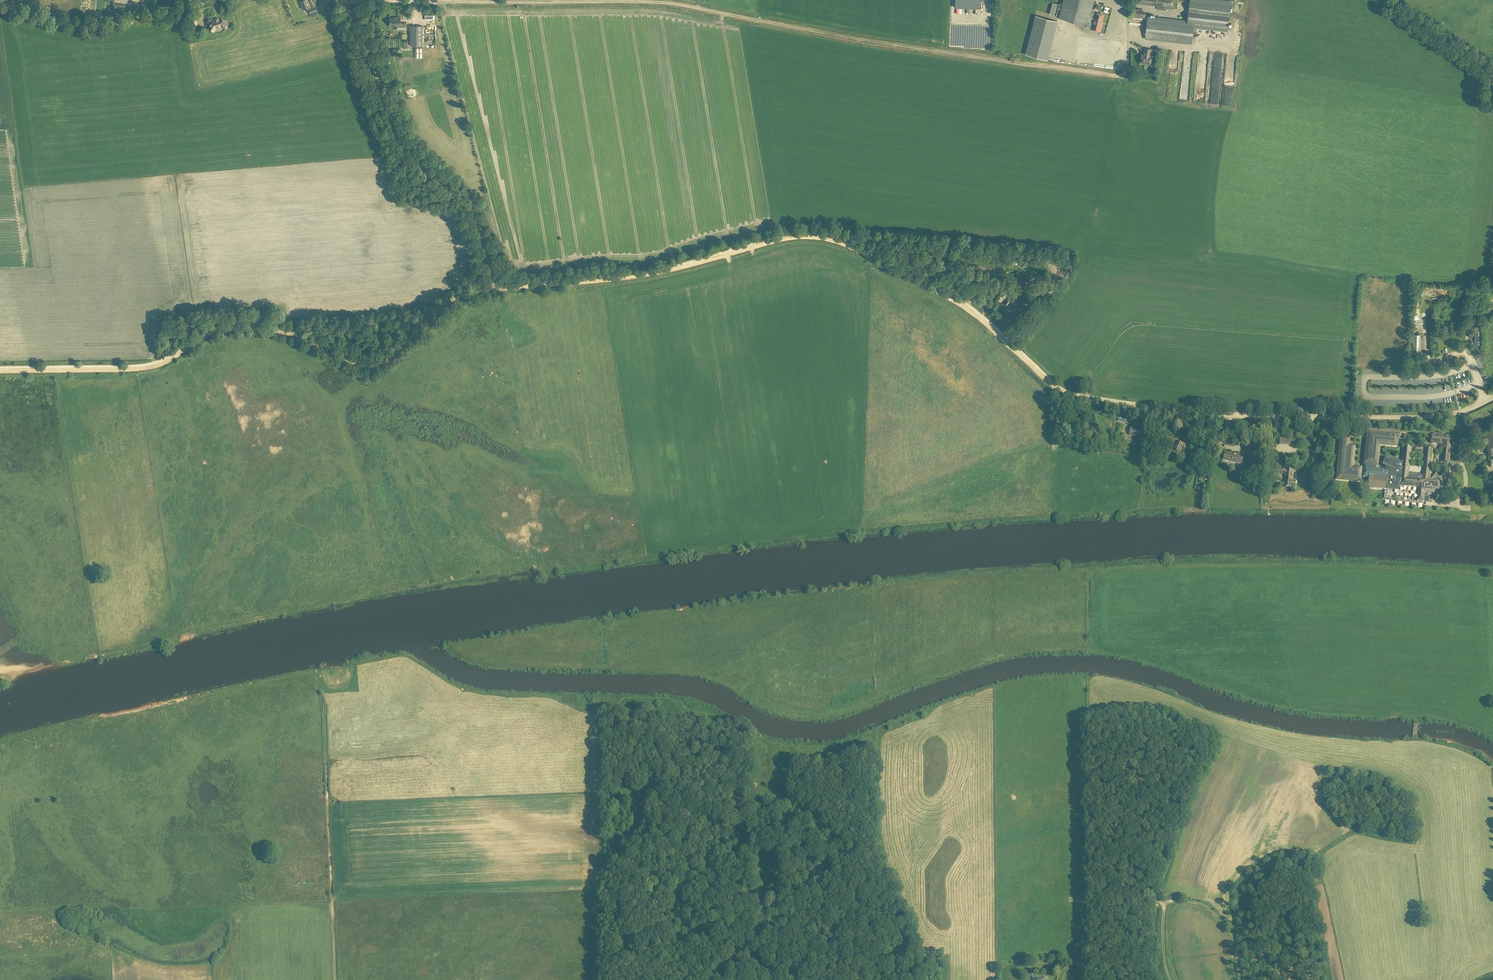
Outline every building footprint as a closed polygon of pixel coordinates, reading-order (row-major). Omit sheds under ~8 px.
[(307,0),(304,0),(300,2),(304,9),(309,7),(310,9),(308,10),(311,16),(318,13),(315,7),(314,8),(311,1),(308,2),(307,0)] [(1059,17),(1059,18),(1061,19),(1061,18),(1088,25),(1087,27),(1091,28),(1091,29),(1100,31),(1102,24),(1101,24),(1104,14),(1095,12),(1095,14),(1091,13),(1094,0),(1063,0),(1062,4),(1059,3),(1059,4),(1053,3),(1050,14),(1059,17)] [(1139,4),(1157,6),(1157,9),(1166,10),(1167,7),(1172,8),(1173,0),(1139,0),(1139,4)] [(1188,21),(1148,16),(1147,24),(1144,23),(1144,27),(1147,28),(1145,38),(1192,44),(1194,28),(1228,32),(1231,1),(1227,0),(1190,0),(1188,21)] [(124,13),(125,5),(114,4),(113,12),(124,13)] [(1057,21),(1036,15),(1026,54),(1047,60),(1057,21)] [(192,35),(198,34),(196,25),(197,25),(196,16),(189,17),(192,35)] [(394,18),(390,18),(390,26),(397,26),(397,29),(397,30),(406,29),(406,23),(406,22),(400,22),(400,17),(394,17),(394,18)] [(225,29),(229,23),(222,19),(212,21),(208,28),(214,32),(216,27),(221,26),(225,29)] [(423,25),(411,25),(411,45),(423,45),(423,25)] [(1151,55),(1151,49),(1144,49),(1143,55),(1141,54),(1140,64),(1150,65),(1152,56),(1151,55)] [(1047,292),(1045,285),(1034,288),(1035,295),(1047,292)] [(1013,299),(1009,296),(1008,298),(1003,305),(1007,308),(1007,307),(1014,311),(1017,308),(1016,308),(1018,305),(1012,301),(1013,299)] [(1033,305),(1036,300),(1031,297),(1028,302),(1033,305)] [(1141,429),(1131,427),(1130,430),(1131,431),(1131,434),(1139,436),(1141,429)] [(1364,469),(1363,476),(1363,477),(1369,477),(1369,488),(1385,489),(1384,498),(1396,499),(1397,495),(1415,497),(1415,498),(1416,498),(1416,497),(1418,497),(1418,500),(1424,501),(1428,501),(1429,496),(1432,496),(1432,499),(1436,499),(1436,494),(1436,490),(1440,490),(1441,477),(1437,477),(1437,476),(1433,473),(1432,475),(1430,475),(1432,449),(1425,448),(1422,478),(1408,476),(1411,447),(1404,446),(1402,463),(1399,462),(1399,461),(1389,459),(1387,458),(1386,458),(1384,459),(1382,465),(1386,466),(1386,469),(1376,468),(1376,464),(1377,464),(1379,443),(1396,444),(1397,437),(1401,438),(1402,432),(1368,429),(1365,464),(1366,464),(1365,468),(1364,468),(1364,469)] [(1450,444),(1452,444),(1453,436),(1440,435),(1440,433),(1433,432),(1433,434),(1432,434),(1431,442),(1444,444),(1442,461),(1448,462),(1450,444)] [(1363,476),(1364,469),(1361,468),(1353,467),(1354,446),(1348,446),(1349,439),(1341,438),(1337,479),(1360,481),(1360,476),(1363,476)] [(1184,444),(1177,441),(1175,445),(1176,445),(1174,450),(1179,452),(1180,452),(1182,453),(1184,449),(1185,446),(1184,445),(1184,444)] [(1233,454),(1226,452),(1224,458),(1241,462),(1243,456),(1236,455),(1236,454),(1233,453),(1233,454)] [(1452,477),(1453,467),(1446,466),(1445,484),(1451,485),(1451,477),(1452,477)] [(1285,469),(1281,468),(1276,468),(1275,469),(1275,472),(1276,473),(1285,474),(1284,481),(1285,481),(1285,486),(1290,487),(1290,486),(1296,486),(1296,479),(1293,479),(1294,469),(1286,468),(1285,469)]
